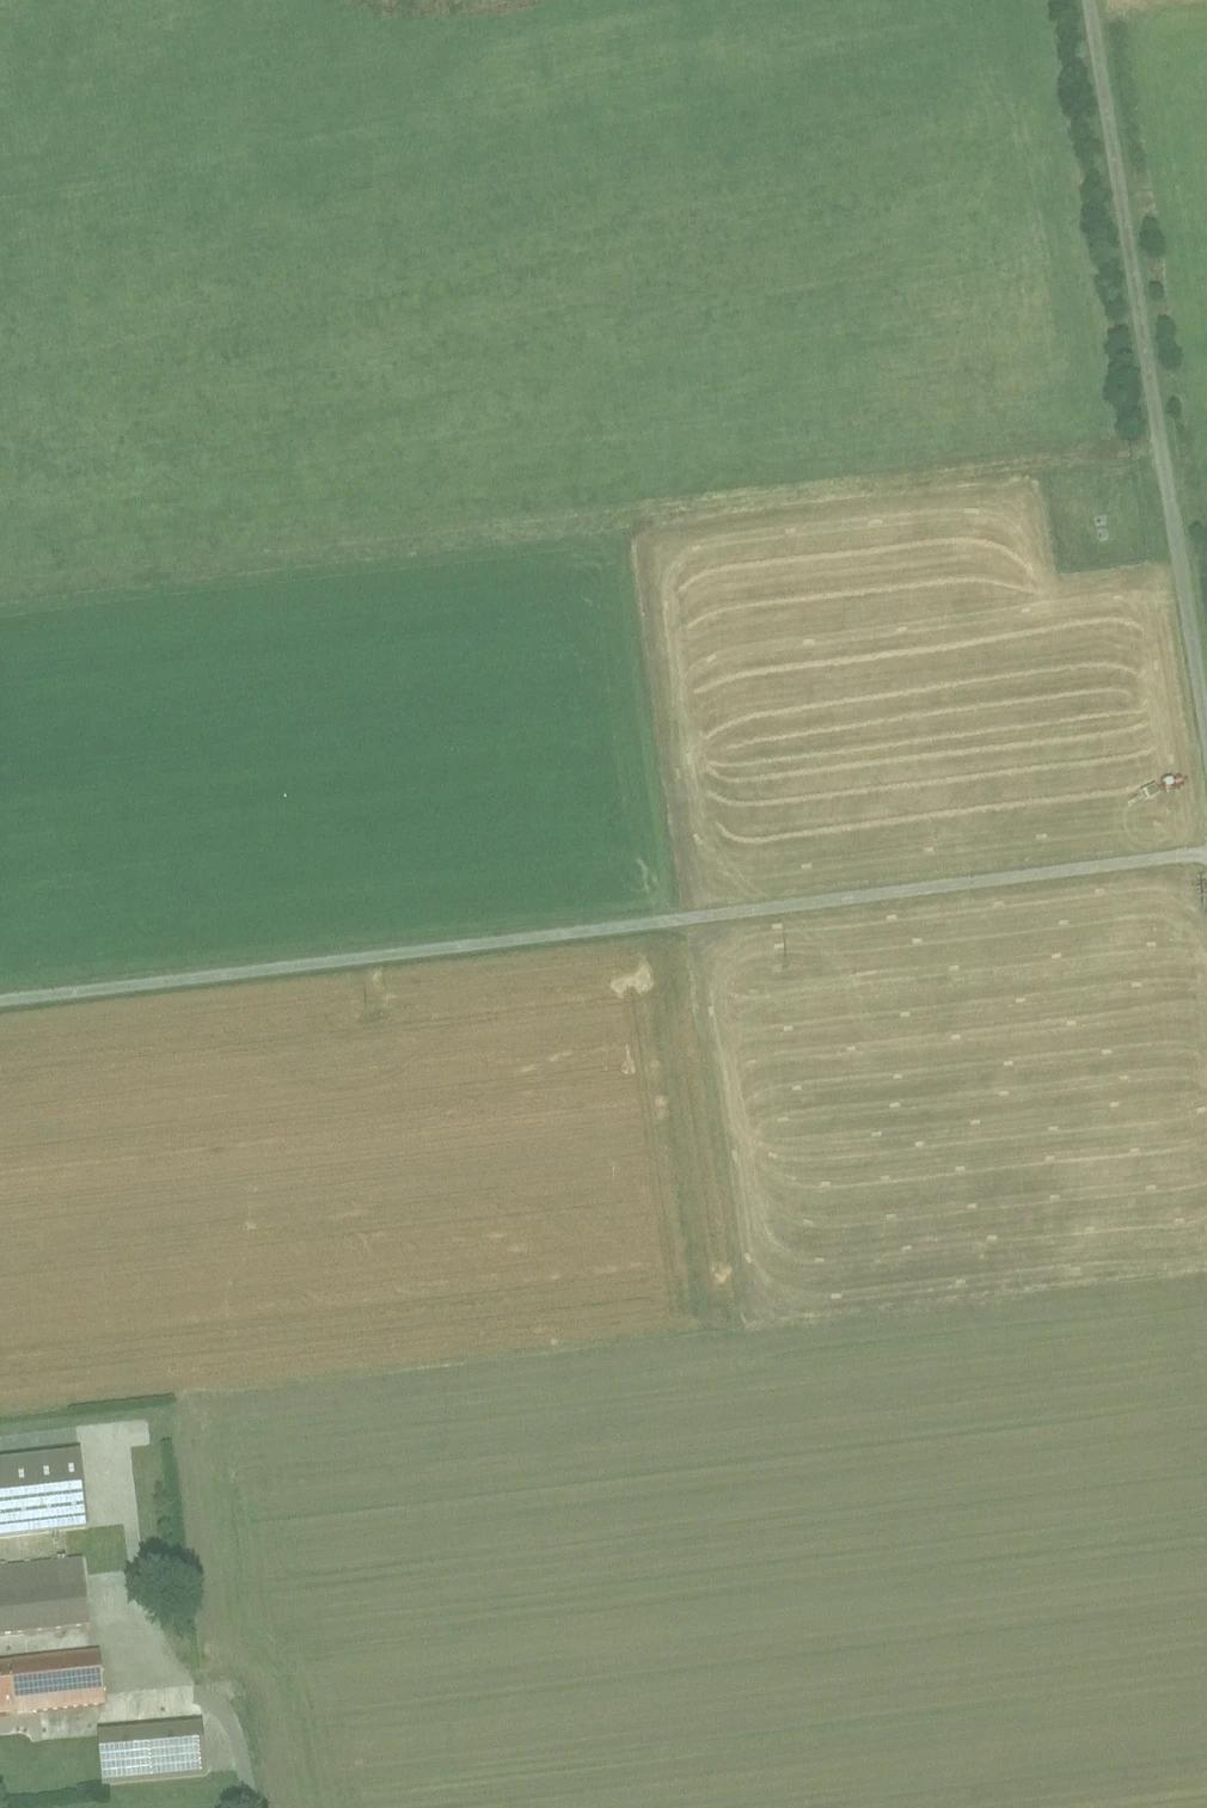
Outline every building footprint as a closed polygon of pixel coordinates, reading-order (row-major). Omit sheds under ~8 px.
[(83,1537),(75,1460),(0,1468),(0,1545),(83,1537)] [(85,1634),(77,1571),(0,1580),(0,1644),(85,1634)] [(99,1720),(95,1666),(0,1672),(0,1726),(99,1720)] [(103,1740),(104,1786),(203,1784),(202,1738),(103,1740)]
